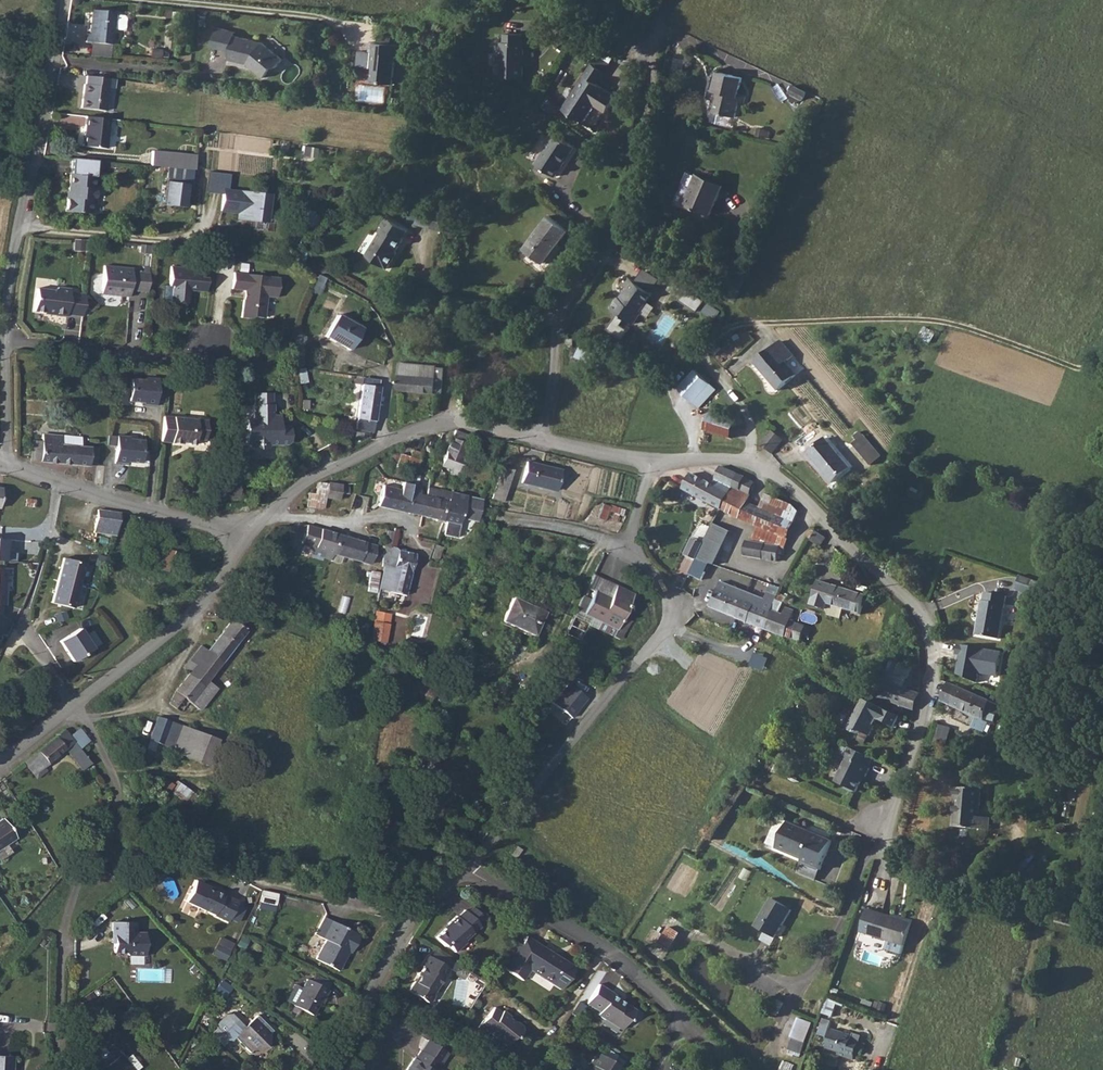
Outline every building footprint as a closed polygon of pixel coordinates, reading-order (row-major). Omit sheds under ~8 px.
[(86,42),(90,42),(109,44),(112,45),(115,12),(92,10),(89,33),(86,33),(86,42)] [(254,69),(264,77),(272,67),(276,67),(283,59),(263,42),(235,36),(235,35),(236,32),(217,27),(213,47),(230,51),(229,59),(250,64),(254,69)] [(501,42),(500,77),(524,78),(525,43),(521,43),(521,34),(505,34),(504,42),(501,42)] [(397,44),(370,41),(369,53),(362,53),(361,67),(373,68),(372,81),(393,83),(397,44)] [(151,49),(151,57),(162,58),(162,50),(151,49)] [(592,64),(562,109),(582,123),(593,106),(595,104),(597,105),(596,107),(604,113),(616,95),(591,80),(599,68),(592,64)] [(742,78),(717,72),(712,91),(715,92),(712,101),(710,112),(735,118),(739,102),(744,104),(746,95),(738,93),(742,78)] [(85,85),(84,94),(108,97),(109,89),(115,89),(116,80),(87,76),(87,86),(85,85)] [(805,98),(808,90),(793,84),(790,92),(805,98)] [(445,88),(437,95),(450,111),(458,105),(445,88)] [(108,97),(84,94),(82,107),(107,110),(108,97)] [(109,119),(85,116),(82,146),(106,148),(109,119)] [(555,134),(536,163),(555,176),(575,147),(555,134)] [(320,156),(321,147),(307,145),(306,155),(320,156)] [(151,151),(150,165),(193,169),(195,155),(151,151)] [(67,195),(65,210),(89,212),(91,199),(94,199),(96,186),(92,185),(93,175),(95,160),(73,158),(71,169),(73,169),(73,173),(71,173),(69,187),(71,189),(70,195),(67,195)] [(222,193),(219,210),(242,213),(242,217),(263,220),(267,195),(230,190),(231,173),(211,171),(208,191),(222,193)] [(710,216),(711,215),(724,186),(697,174),(684,204),(710,216)] [(166,180),(164,204),(186,207),(189,183),(166,180)] [(301,210),(299,222),(304,223),(313,212),(301,210)] [(435,214),(432,228),(444,230),(447,217),(435,214)] [(549,215),(526,246),(534,252),(532,254),(543,262),(557,243),(558,245),(569,231),(549,215)] [(383,228),(367,256),(390,269),(397,257),(394,255),(404,238),(403,237),(407,229),(385,216),(380,226),(383,228)] [(292,259),(304,267),(306,253),(293,250),(292,259)] [(441,261),(437,281),(445,283),(449,263),(441,261)] [(130,268),(102,265),(100,290),(104,294),(128,296),(128,290),(146,292),(147,273),(130,271),(130,268)] [(181,270),(169,269),(167,285),(171,285),(168,307),(179,308),(186,302),(187,289),(189,287),(192,287),(194,290),(203,291),(205,278),(198,277),(199,267),(181,265),(181,270)] [(276,277),(231,272),(229,288),(244,290),(243,298),(242,299),(241,299),(239,317),(248,318),(250,316),(261,317),(264,296),(274,297),(276,277)] [(627,286),(613,308),(638,324),(645,314),(642,312),(655,293),(629,275),(624,283),(627,286)] [(52,290),(35,288),(33,311),(50,313),(50,314),(65,316),(65,314),(80,316),(83,293),(68,291),(68,289),(56,287),(52,290)] [(698,309),(704,300),(687,289),(681,298),(698,309)] [(337,315),(325,336),(349,350),(361,328),(337,315)] [(449,322),(456,329),(463,321),(457,315),(455,317),(454,316),(453,316),(451,316),(449,318),(449,319),(450,321),(449,322)] [(295,341),(293,341),(294,365),(303,365),(302,336),(295,336),(295,341)] [(779,340),(754,362),(778,389),(795,374),(785,362),(792,355),(779,340)] [(436,365),(400,362),(397,390),(442,394),(444,378),(444,367),(436,366),(436,365)] [(694,371),(676,390),(696,408),(713,390),(694,371)] [(159,380),(132,377),(129,401),(143,402),(143,403),(156,404),(157,401),(166,402),(167,382),(159,382),(159,380)] [(362,384),(357,418),(358,418),(374,421),(380,387),(362,384)] [(246,418),(246,443),(250,443),(250,445),(258,447),(267,443),(267,445),(285,443),(288,441),(288,425),(277,425),(277,421),(278,419),(278,415),(272,415),(272,404),(271,404),(271,392),(255,392),(255,404),(253,404),(253,418),(246,418)] [(733,437),(737,419),(709,414),(706,432),(733,437)] [(206,419),(163,415),(161,440),(182,442),(182,440),(182,438),(185,438),(187,441),(188,443),(194,443),(194,438),(205,439),(206,419)] [(358,418),(355,429),(372,432),(374,421),(358,418)] [(469,435),(456,429),(447,451),(460,457),(469,435)] [(759,445),(772,455),(782,441),(770,431),(759,445)] [(858,440),(852,445),(871,467),(882,457),(860,431),(854,436),(858,440)] [(80,436),(41,432),(40,439),(31,438),(29,458),(39,459),(38,460),(88,465),(88,462),(96,463),(97,446),(79,445),(80,436)] [(116,445),(115,462),(141,464),(144,439),(129,438),(129,435),(108,434),(108,445),(116,445)] [(825,438),(806,454),(832,484),(851,468),(825,438)] [(472,444),(467,458),(476,460),(481,447),(472,444)] [(419,460),(400,453),(397,463),(395,465),(402,468),(402,466),(415,470),(416,470),(419,461),(419,460)] [(527,461),(521,482),(555,491),(560,469),(527,461)] [(502,466),(491,498),(502,502),(513,469),(502,466)] [(685,491),(723,511),(734,489),(740,475),(722,467),(715,486),(693,474),(685,491)] [(447,476),(455,480),(458,472),(450,470),(447,476)] [(734,489),(723,511),(738,519),(759,528),(754,541),(779,546),(788,546),(794,529),(800,512),(792,505),(768,495),(763,508),(748,503),(756,483),(749,479),(746,478),(740,475),(734,489)] [(857,491),(862,496),(865,497),(869,493),(873,498),(879,493),(878,492),(882,489),(875,480),(874,479),(864,488),(863,486),(857,491)] [(327,484),(326,499),(339,501),(340,493),(348,494),(349,492),(352,492),(353,487),(342,485),(342,484),(328,481),(327,484)] [(308,493),(306,507),(324,509),(326,499),(327,484),(318,482),(316,484),(315,494),(308,493)] [(409,493),(404,512),(421,516),(426,496),(419,495),(421,485),(411,483),(409,493)] [(409,493),(383,487),(378,506),(404,512),(409,493)] [(426,496),(421,516),(443,521),(451,492),(440,490),(438,499),(433,498),(435,490),(427,488),(426,496)] [(451,492),(443,521),(459,524),(461,518),(476,521),(480,499),(451,492)] [(26,498),(25,507),(34,508),(35,499),(26,498)] [(605,521),(610,507),(602,504),(597,518),(605,521)] [(94,533),(115,536),(118,512),(97,510),(94,533)] [(711,523),(694,559),(706,563),(712,565),(728,531),(711,523)] [(323,551),(333,554),(340,534),(307,525),(301,544),(313,547),(310,557),(321,560),(322,557),(323,551)] [(387,530),(382,566),(393,569),(392,573),(389,572),(385,587),(388,588),(387,591),(405,595),(411,571),(410,571),(414,553),(395,549),(398,532),(397,532),(398,528),(393,528),(393,531),(387,530)] [(808,532),(808,533),(808,536),(809,538),(811,540),(810,541),(820,547),(826,537),(817,532),(816,532),(814,531),(812,530),(810,531),(808,532)] [(340,534),(333,554),(342,557),(370,565),(374,552),(375,546),(376,545),(340,534)] [(13,539),(0,539),(0,559),(12,559),(13,539)] [(785,557),(786,554),(787,548),(748,541),(746,557),(779,563),(779,562),(785,563),(786,557),(785,557)] [(435,544),(430,557),(438,559),(442,546),(435,544)] [(167,549),(159,570),(172,575),(179,554),(167,549)] [(333,554),(323,551),(322,557),(330,560),(333,554)] [(330,560),(330,561),(340,563),(342,557),(333,554),(330,560)] [(64,557),(52,601),(74,607),(86,563),(64,557)] [(706,563),(694,559),(688,573),(700,579),(706,563)] [(1043,599),(1048,585),(1020,575),(1015,589),(1043,599)] [(723,579),(712,607),(738,618),(739,618),(802,642),(805,635),(810,636),(813,628),(792,620),(796,611),(787,607),(784,614),(773,610),(780,593),(769,589),(767,596),(723,579)] [(818,581),(811,605),(825,610),(826,604),(833,606),(861,614),(866,595),(818,581)] [(595,592),(584,613),(600,621),(616,629),(633,595),(616,587),(610,598),(595,592)] [(982,601),(975,635),(999,640),(1007,597),(984,593),(983,601),(982,601)] [(513,598),(502,621),(508,624),(533,635),(543,612),(513,598)] [(377,614),(371,639),(387,642),(391,614),(383,612),(382,615),(377,614)] [(231,620),(221,632),(236,644),(245,631),(231,620)] [(613,636),(616,629),(600,621),(597,628),(613,636)] [(85,629),(65,642),(78,662),(98,649),(85,629)] [(221,632),(206,650),(221,662),(236,644),(221,632)] [(200,645),(198,648),(204,653),(206,650),(200,645)] [(959,646),(954,675),(972,677),(973,673),(995,676),(998,651),(959,646)] [(198,648),(182,667),(188,672),(204,686),(190,704),(199,711),(216,688),(207,681),(221,662),(206,650),(204,653),(198,648)] [(168,704),(175,709),(183,697),(190,704),(204,686),(188,672),(175,690),(168,704)] [(947,682),(940,701),(941,702),(970,715),(979,696),(947,682)] [(572,717),(587,698),(568,683),(553,702),(572,717)] [(898,686),(891,703),(913,711),(918,693),(898,686)] [(979,696),(970,715),(976,718),(972,728),(984,733),(985,731),(988,732),(991,724),(994,725),(1000,705),(979,696)] [(899,718),(863,699),(853,719),(850,717),(844,729),(855,734),(860,732),(869,737),(874,727),(872,726),(875,719),(877,714),(881,716),(879,721),(893,728),(899,718)] [(150,741),(147,749),(154,752),(157,743),(172,749),(181,725),(158,716),(149,740),(150,741)] [(948,742),(952,728),(940,724),(936,738),(948,742)] [(79,728),(70,736),(79,749),(89,741),(79,728)] [(65,729),(23,763),(25,765),(28,762),(37,774),(46,767),(49,762),(64,749),(82,772),(92,764),(79,749),(70,736),(65,729)] [(865,777),(866,776),(869,768),(868,767),(872,759),(848,748),(844,756),(846,758),(835,782),(855,792),(863,776),(865,777)] [(164,783),(186,796),(190,788),(176,780),(174,784),(166,780),(164,783)] [(954,805),(952,826),(958,827),(989,829),(990,817),(979,817),(981,789),(955,788),(954,798),(956,798),(956,805),(954,805)] [(0,821),(0,849),(16,838),(3,819),(0,821)] [(806,830),(788,822),(777,848),(804,860),(809,862),(807,865),(820,870),(832,841),(814,833),(813,836),(805,832),(806,830)] [(521,848),(517,845),(511,853),(516,856),(521,848)] [(205,884),(194,880),(185,901),(213,914),(212,915),(226,921),(236,900),(222,893),(222,894),(213,890),(212,891),(206,888),(205,884)] [(276,908),(278,892),(262,889),(260,905),(276,908)] [(29,896),(23,902),(28,908),(35,901),(29,896)] [(755,926),(766,933),(776,938),(791,910),(771,898),(755,926)] [(466,911),(464,909),(457,916),(456,915),(448,923),(449,925),(436,937),(444,946),(447,943),(455,951),(466,941),(464,940),(472,933),(480,926),(478,924),(466,911)] [(881,913),(873,935),(904,945),(911,923),(881,913)] [(313,955),(334,966),(343,948),(346,950),(348,951),(357,933),(322,914),(313,932),(322,937),(313,955)] [(134,923),(111,923),(111,938),(114,938),(113,953),(125,953),(127,956),(143,956),(143,933),(134,933),(134,923)] [(664,935),(658,944),(670,951),(680,934),(669,927),(664,935)] [(543,946),(526,935),(520,944),(513,939),(498,963),(505,968),(523,980),(529,969),(531,967),(551,979),(550,982),(560,988),(574,966),(553,952),(552,954),(542,948),(543,946)] [(213,953),(226,959),(235,942),(221,936),(213,953)] [(449,968),(427,954),(420,965),(422,966),(417,974),(418,975),(420,976),(416,982),(414,981),(409,990),(427,1002),(430,1001),(433,996),(433,993),(449,968)] [(306,978),(293,1003),(311,1013),(320,995),(322,996),(326,989),(325,988),(328,980),(313,972),(309,979),(306,978)] [(612,991),(598,983),(586,1002),(599,1010),(597,1013),(621,1028),(627,1018),(629,1019),(635,1008),(623,1001),(622,1003),(618,1001),(619,998),(620,997),(612,992),(612,991)] [(501,1012),(494,1007),(476,1029),(484,1035),(488,1030),(507,1046),(512,1045),(517,1040),(517,1037),(522,1029),(522,1026),(517,1021),(514,1022),(509,1018),(510,1016),(503,1010),(501,1012)] [(223,1045),(230,1039),(234,1038),(237,1035),(252,1050),(257,1046),(260,1045),(262,1045),(265,1042),(266,1040),(268,1037),(269,1034),(269,1033),(273,1028),(258,1014),(243,1028),(235,1020),(223,1032),(218,1026),(211,1033),(223,1045)] [(800,1053),(810,1022),(796,1017),(786,1049),(800,1053)] [(832,1029),(826,1048),(838,1052),(838,1054),(853,1060),(859,1040),(852,1038),(854,1033),(846,1030),(845,1034),(832,1029)] [(421,1050),(415,1058),(414,1057),(405,1069),(433,1069),(439,1062),(421,1050)] [(596,1051),(590,1062),(593,1064),(590,1069),(620,1069),(622,1067),(596,1051)] [(101,1069),(134,1069),(120,1054),(100,1069),(101,1069)] [(15,1057),(0,1057),(0,1069),(15,1069),(15,1057)]
